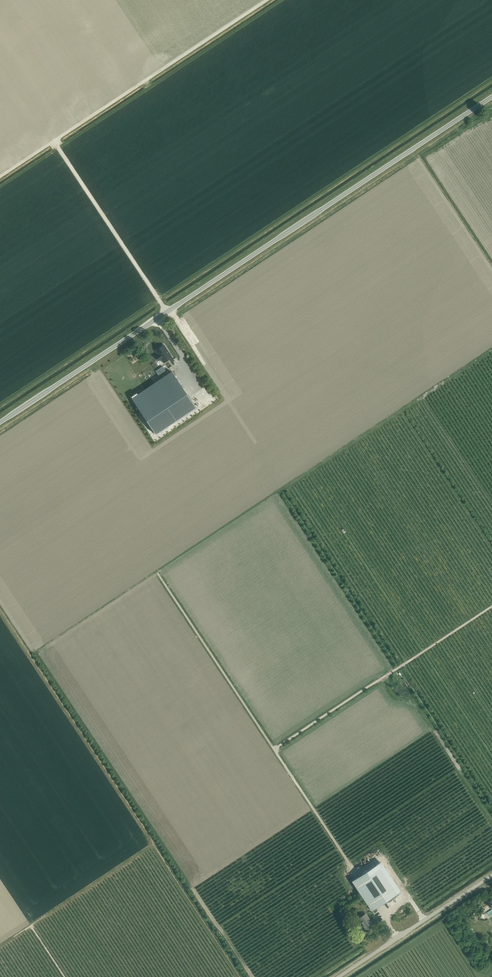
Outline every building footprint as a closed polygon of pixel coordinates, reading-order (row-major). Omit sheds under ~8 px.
[(161,349),(160,347),(156,350),(159,355),(157,356),(160,360),(161,359),(163,362),(167,359),(168,360),(172,357),(165,346),(161,349)] [(172,372),(138,394),(132,398),(156,434),(196,407),(172,372)] [(371,910),(396,893),(377,864),(352,881),(371,910)] [(366,930),(373,925),(365,913),(357,919),(360,923),(361,922),(366,929),(366,930)]
